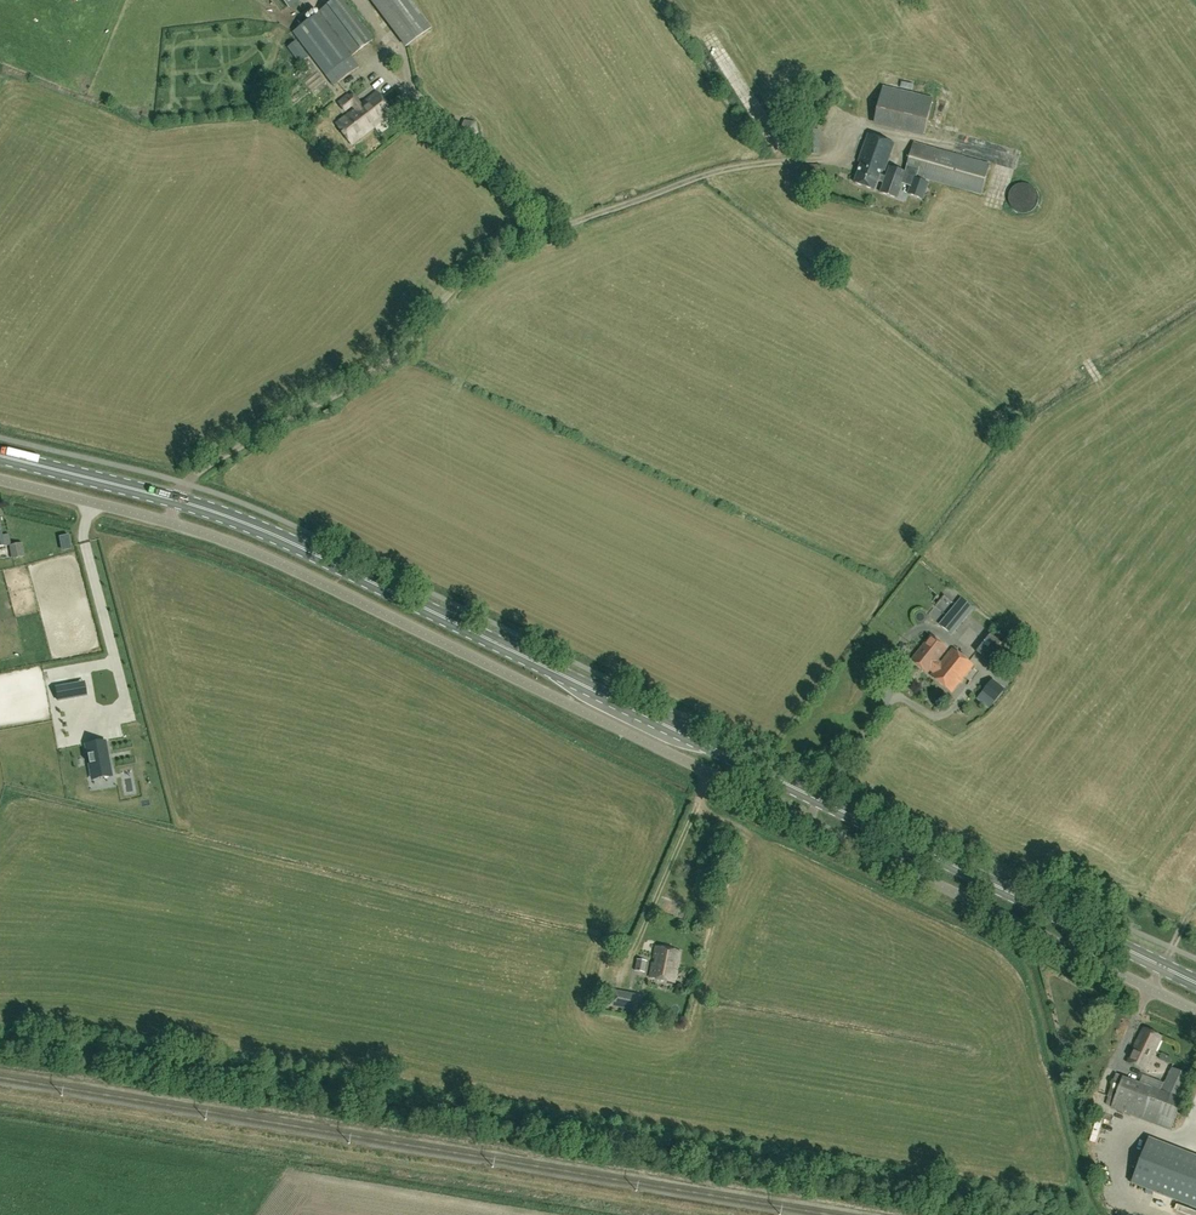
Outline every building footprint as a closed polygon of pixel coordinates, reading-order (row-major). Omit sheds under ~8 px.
[(327,76),(334,86),(359,67),(351,57),(373,40),(342,0),(335,0),(293,32),(327,76)] [(407,46),(431,28),(409,0),(373,0),(407,46)] [(309,56),(296,41),(288,48),(299,62),(309,56)] [(875,122),(925,134),(933,98),(884,86),(875,122)] [(376,91),(359,104),(351,94),(338,104),(343,110),(351,104),(354,108),(334,122),(350,143),(391,112),(376,91)] [(878,181),(880,182),(883,175),(894,144),(869,135),(860,162),(863,163),(855,183),(874,190),(878,181)] [(914,144),(906,173),(982,193),(989,165),(914,144)] [(819,165),(806,165),(805,174),(819,174),(819,165)] [(916,179),(917,177),(906,173),(890,167),(887,177),(883,175),(880,182),(884,183),(881,193),(898,199),(903,184),(912,187),(909,195),(922,199),(928,184),(916,179)] [(1013,210),(1015,212),(1018,213),(1020,214),(1023,214),(1026,213),(1028,212),(1031,211),(1033,209),(1035,207),(1036,205),(1037,202),(1037,200),(1037,197),(1037,194),(1036,192),(1034,189),(1032,187),(1030,186),(1028,185),(1025,184),(1022,184),(1020,184),(1017,185),(1014,186),(1012,188),(1010,190),(1009,192),(1008,195),(1008,198),(1008,201),(1008,203),(1009,206),(1011,208),(1013,210)] [(11,546),(9,535),(3,536),(0,521),(0,548),(11,546)] [(25,554),(24,540),(12,540),(12,554),(25,554)] [(952,634),(968,614),(957,605),(940,625),(952,634)] [(973,650),(984,637),(974,629),(963,641),(973,650)] [(1010,649),(991,634),(977,652),(996,667),(1010,649)] [(931,670),(934,673),(942,663),(938,660),(948,648),(933,636),(913,660),(928,673),(931,670)] [(954,649),(942,663),(934,673),(931,676),(952,693),(974,666),(954,649)] [(996,682),(985,692),(994,703),(1005,692),(996,682)] [(80,697),(77,684),(56,688),(58,701),(80,697)] [(638,699),(635,707),(667,721),(671,713),(638,699)] [(111,776),(106,746),(86,750),(92,780),(111,776)] [(675,970),(677,971),(681,951),(657,946),(651,977),(673,981),(675,970)] [(645,975),(650,950),(641,950),(637,973),(645,975)] [(645,1007),(648,992),(614,985),(611,1000),(645,1007)] [(1146,1071),(1163,1037),(1145,1028),(1128,1062),(1146,1071)] [(1161,1093),(1117,1075),(1108,1096),(1115,1099),(1112,1107),(1170,1131),(1193,1077),(1171,1068),(1161,1093)] [(1100,1152),(1113,1146),(1105,1130),(1092,1136),(1100,1152)] [(1149,1137),(1131,1183),(1195,1209),(1195,1156),(1149,1137)]
